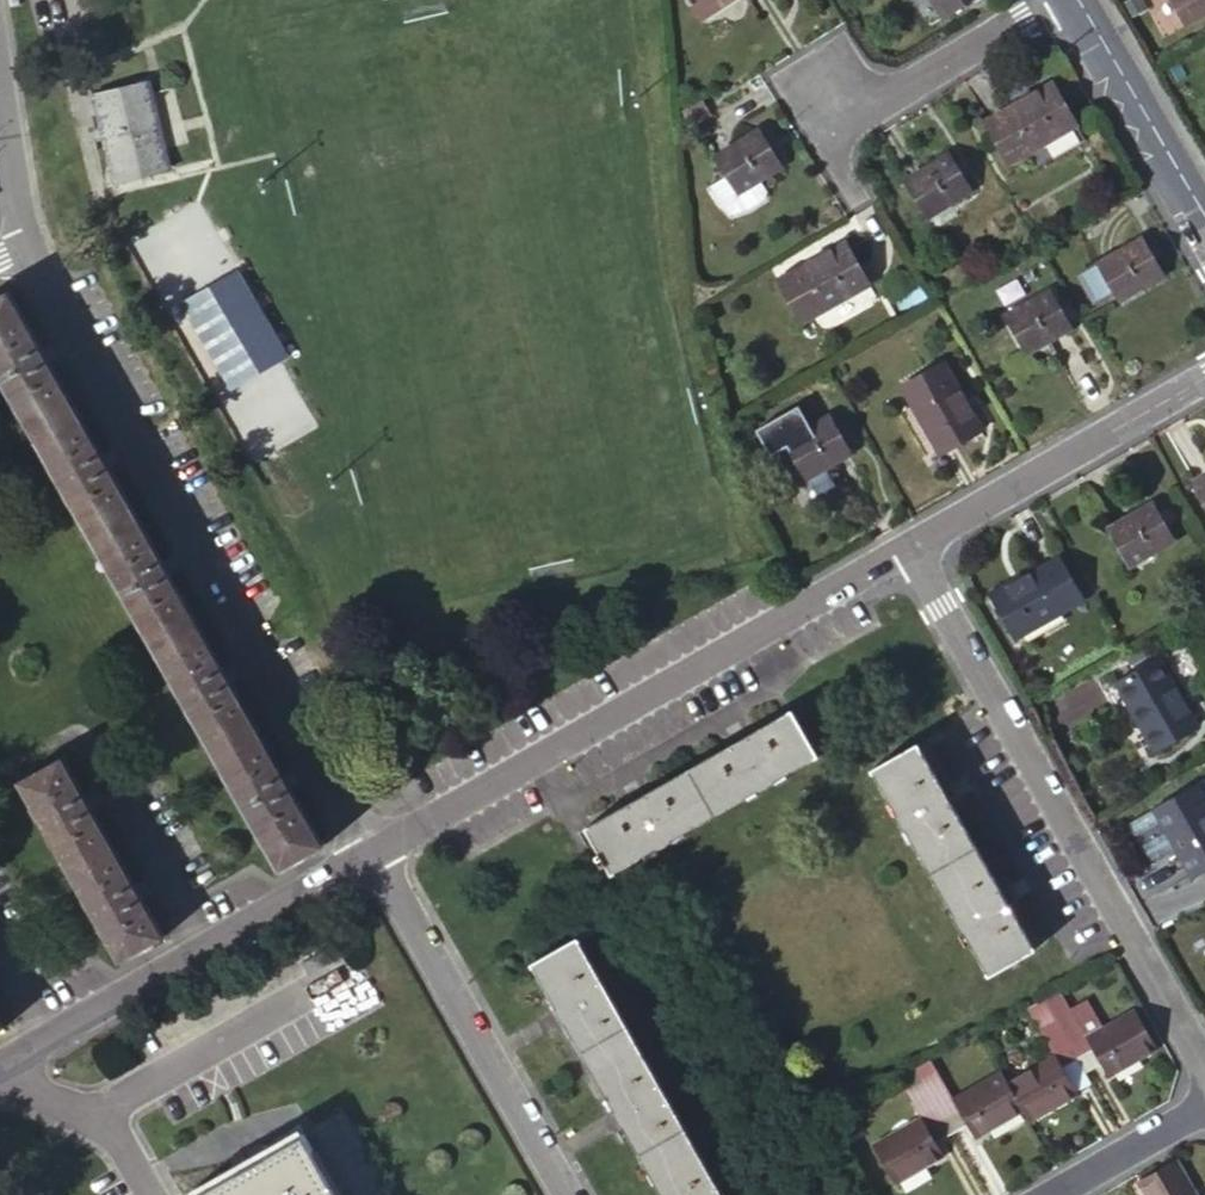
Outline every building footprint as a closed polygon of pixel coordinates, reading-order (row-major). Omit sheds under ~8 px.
[(705,16),(731,0),(694,0),(705,16)] [(949,10),(962,0),(941,0),(949,10)] [(1181,25),(1204,12),(1204,0),(1166,0),(1181,25)] [(150,81),(93,95),(113,181),(171,167),(150,81)] [(1079,124),(1056,82),(989,119),(1013,160),(1079,124)] [(701,98),(685,109),(688,113),(704,104),(701,98)] [(704,104),(688,113),(691,119),(707,109),(704,104)] [(779,161),(759,128),(714,154),(725,171),(735,188),(758,173),(779,161)] [(969,188),(949,153),(907,179),(927,213),(969,188)] [(765,183),(758,173),(735,188),(725,171),(707,182),(718,200),(729,210),(745,206),(762,195),(765,183)] [(1162,271),(1142,237),(1099,262),(1080,273),(1094,299),(1114,287),(1119,296),(1162,271)] [(869,281),(845,241),(779,280),(803,320),(869,281)] [(182,304),(232,394),(291,361),(241,272),(182,304)] [(8,293),(0,297),(0,376),(171,680),(198,727),(279,870),(321,846),(290,790),(296,785),(292,778),(289,772),(281,776),(228,683),(235,678),(232,672),(228,666),(221,669),(168,577),(174,572),(171,566),(168,560),(160,564),(107,470),(114,465),(111,459),(107,452),(99,456),(46,362),(53,357),(50,352),(46,345),(38,350),(8,293)] [(1065,329),(1045,294),(1003,318),(1023,352),(1065,329)] [(981,425),(945,360),(903,385),(940,448),(981,425)] [(852,450),(832,414),(788,438),(808,474),(852,450)] [(1196,479),(1204,495),(1204,474),(1196,479)] [(1176,536),(1156,502),(1112,527),(1132,561),(1176,536)] [(1084,601),(1058,557),(994,593),(1019,638),(1084,601)] [(1197,723),(1160,658),(1118,682),(1105,690),(1115,707),(1128,699),(1156,746),(1197,723)] [(820,759),(793,711),(749,736),(746,731),(738,736),(731,740),(734,744),(645,795),(642,789),(636,793),(629,797),(632,802),(589,826),(603,851),(597,854),(604,866),(609,863),(616,874),(659,849),(661,851),(678,841),(677,840),(760,793),(762,795),(778,786),(777,784),(820,759)] [(942,788),(918,744),(873,769),(898,813),(895,815),(904,831),(906,829),(954,915),(952,917),(961,933),(964,933),(987,975),(1031,950),(1007,907),(1013,903),(1010,898),(1006,891),(1000,894),(950,803),(955,799),(952,793),(948,786),(942,788)] [(80,796),(58,758),(16,782),(24,796),(72,881),(94,918),(118,960),(158,937),(137,899),(145,895),(141,887),(137,880),(130,884),(88,811),(96,806),(92,799),(88,792),(80,796)] [(1202,783),(1162,805),(1198,870),(1204,866),(1204,787),(1202,783)] [(578,932),(532,958),(599,1074),(638,1142),(662,1183),(668,1194),(729,1194),(578,932)] [(1077,1058),(1092,1049),(1098,1059),(1105,1073),(1153,1047),(1133,1009),(1103,1025),(1088,999),(1070,1008),(1057,985),(1040,994),(1077,1058)] [(1061,1067),(1077,1058),(1040,994),(1036,996),(1026,1002),(1054,1052),(1004,1080),(1020,1107),(1023,1114),(1026,1117),(1074,1091),(1061,1067)] [(1092,1049),(1077,1058),(1082,1068),(1098,1059),(1092,1049)] [(955,1095),(931,1052),(924,1056),(915,1060),(923,1077),(945,1116),(961,1107),(955,1095)] [(974,1132),(1020,1107),(1004,1080),(999,1070),(955,1095),(961,1107),(974,1132)] [(928,1124),(945,1116),(923,1077),(907,1086),(922,1114),(928,1124)] [(941,1149),(928,1124),(922,1114),(872,1140),(892,1176),(941,1149)] [(304,1129),(200,1188),(204,1194),(342,1194),(304,1129)] [(1174,1159),(1137,1179),(1146,1194),(1195,1194),(1174,1159)]
